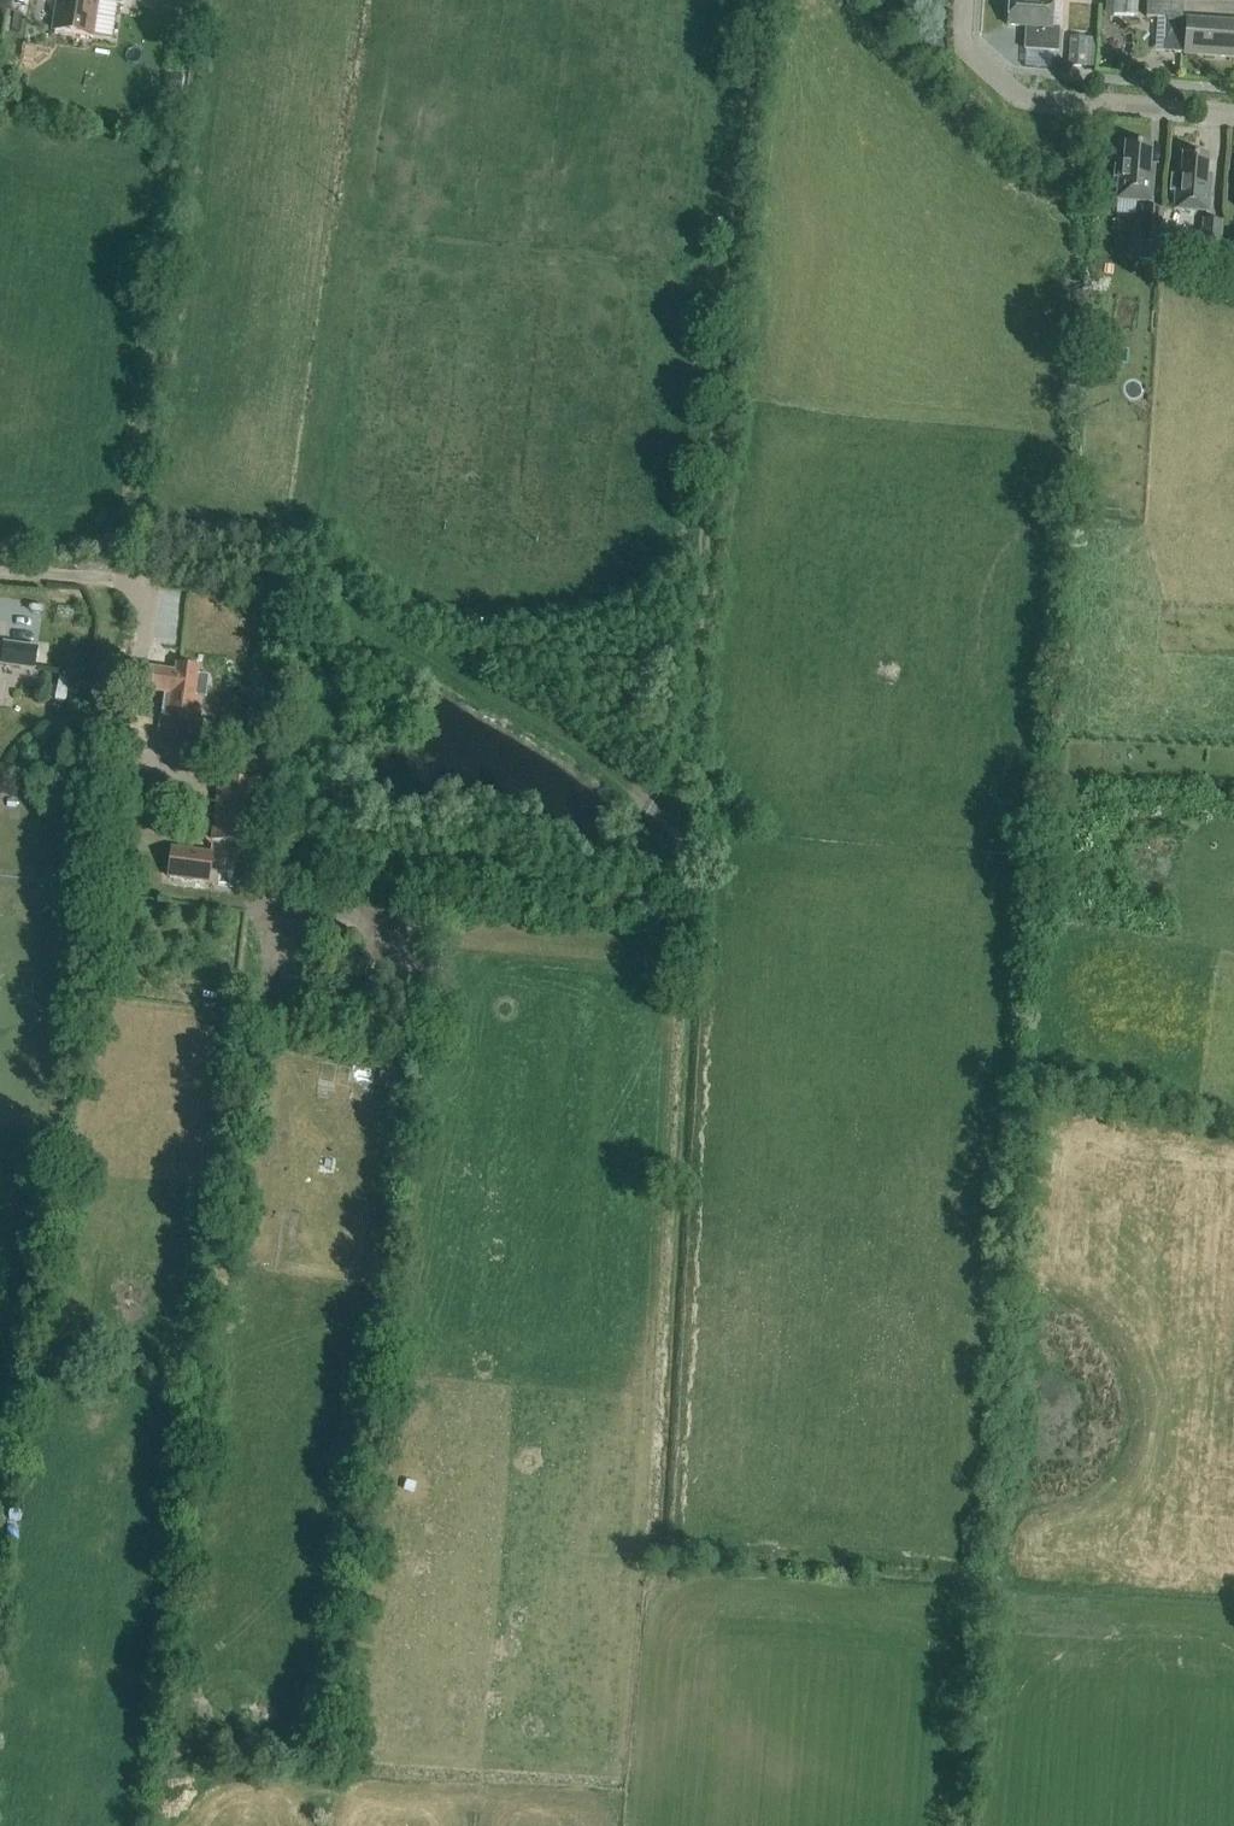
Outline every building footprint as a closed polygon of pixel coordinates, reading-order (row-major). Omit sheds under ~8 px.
[(90,36),(95,1),(122,5),(122,0),(59,0),(54,31),(90,36)] [(1007,26),(1025,27),(1024,50),(1057,52),(1058,29),(1050,28),(1052,0),(1008,0),(1007,26)] [(1113,15),(1137,17),(1138,0),(1114,0),(1113,15)] [(1184,53),(1184,55),(1233,59),(1233,22),(1182,19),(1183,2),(1153,0),(1147,0),(1146,18),(1164,19),(1162,52),(1184,53)] [(1094,39),(1069,37),(1068,66),(1093,67),(1094,39)] [(1150,202),(1153,167),(1149,167),(1150,147),(1125,145),(1124,165),(1119,164),(1117,200),(1150,202)] [(1172,192),(1175,192),(1174,210),(1207,213),(1210,177),(1206,177),(1207,157),(1182,155),(1181,174),(1177,174),(1176,176),(1173,176),(1170,179),(1170,189),(1172,192)] [(1160,245),(1162,209),(1140,207),(1137,260),(1155,261),(1156,245),(1160,245)] [(1222,221),(1202,220),(1199,257),(1219,259),(1222,221)] [(39,647),(4,642),(1,665),(36,670),(39,647)] [(206,700),(208,678),(198,676),(199,669),(177,666),(176,673),(150,670),(147,692),(164,694),(159,736),(197,741),(202,699),(206,700)] [(251,846),(258,783),(219,778),(211,841),(251,846)] [(729,796),(708,794),(707,811),(728,812),(729,796)] [(208,884),(212,852),(170,846),(166,878),(208,884)]
